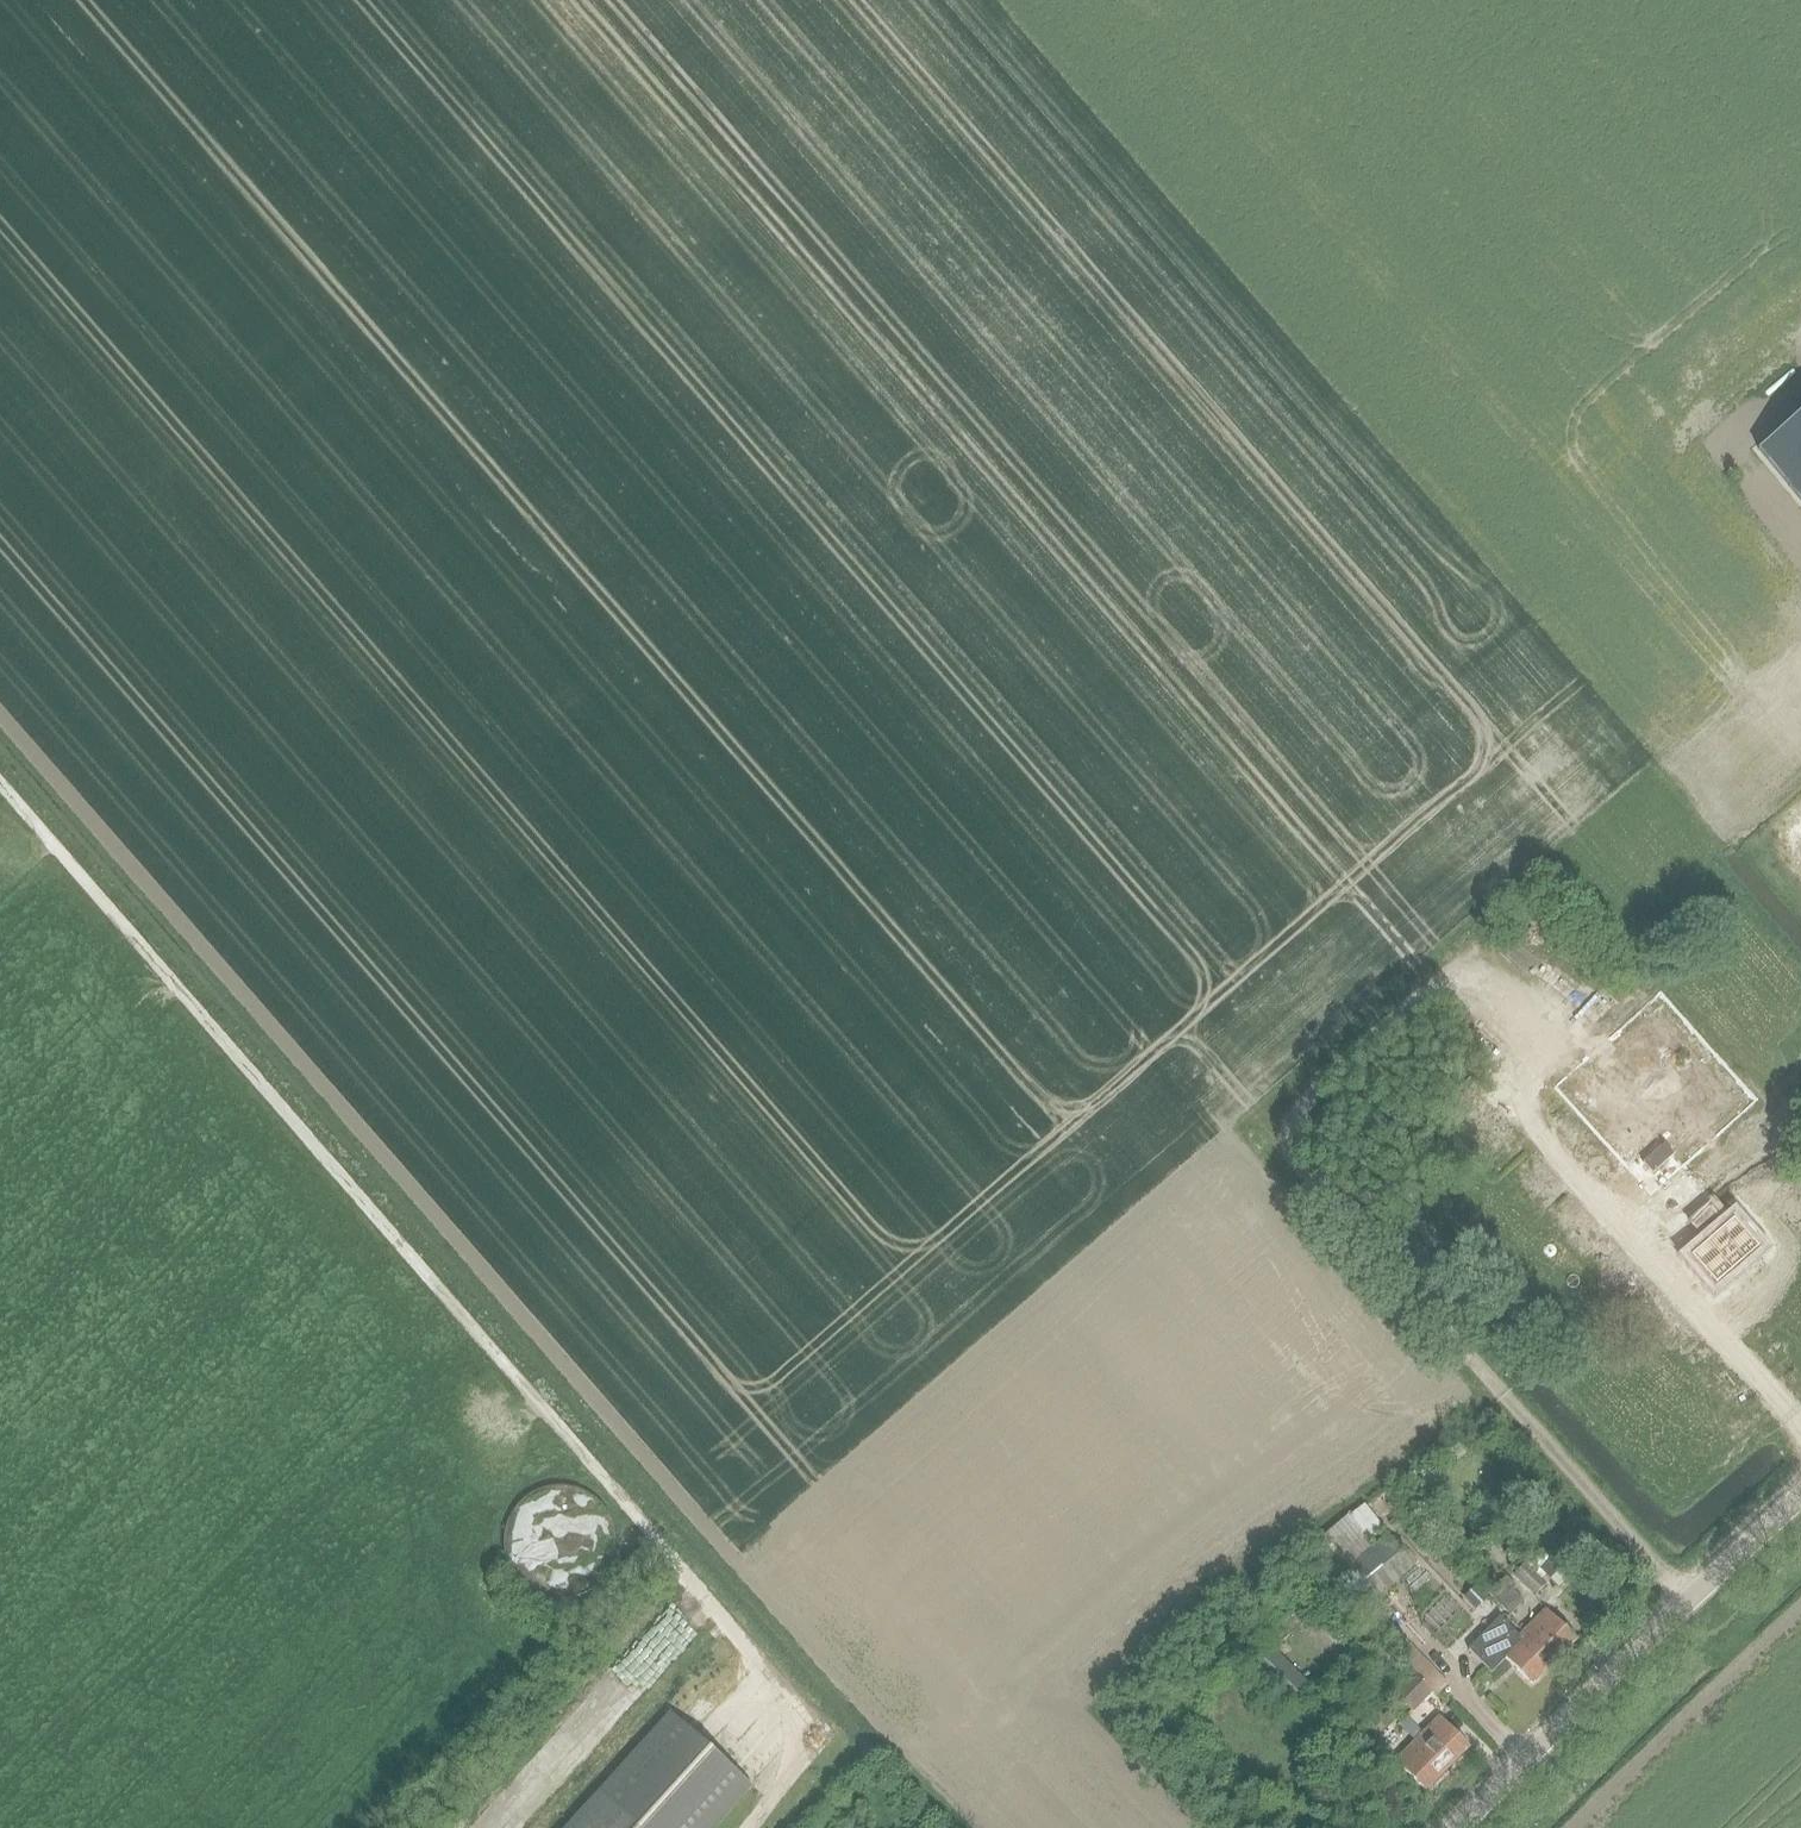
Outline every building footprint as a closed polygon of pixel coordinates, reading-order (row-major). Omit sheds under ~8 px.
[(1759,451),(1800,502),(1800,417),(1759,451)] [(1659,1009),(1550,1103),(1645,1213),(1754,1120),(1659,1009)] [(1685,1245),(1668,1260),(1694,1290),(1738,1252),(1712,1222),(1711,1223),(1694,1203),(1668,1225),(1685,1245)] [(1389,1534),(1374,1546),(1372,1547),(1349,1517),(1318,1542),(1367,1604),(1414,1567),(1389,1534)] [(1571,1532),(1563,1540),(1571,1547),(1579,1539),(1571,1532)] [(562,1550),(531,1548),(529,1580),(580,1582),(581,1566),(561,1565),(562,1550)] [(1540,1551),(1515,1576),(1534,1595),(1563,1567),(1553,1557),(1550,1560),(1540,1551)] [(1492,1595),(1512,1614),(1527,1600),(1516,1589),(1519,1586),(1510,1577),(1492,1595)] [(1478,1585),(1463,1599),(1475,1611),(1490,1597),(1478,1585)] [(1554,1662),(1576,1640),(1546,1610),(1524,1632),(1554,1662)] [(1532,1685),(1554,1662),(1524,1632),(1520,1635),(1502,1617),(1469,1649),(1493,1672),(1506,1659),(1532,1685)] [(1273,1648),(1252,1669),(1289,1707),(1311,1686),(1273,1648)] [(1415,1675),(1394,1695),(1413,1714),(1434,1694),(1415,1675)] [(567,1827),(714,1827),(753,1785),(671,1712),(567,1827)] [(1470,1747),(1440,1717),(1422,1735),(1406,1719),(1400,1725),(1416,1741),(1395,1762),(1426,1792),(1470,1747)]
